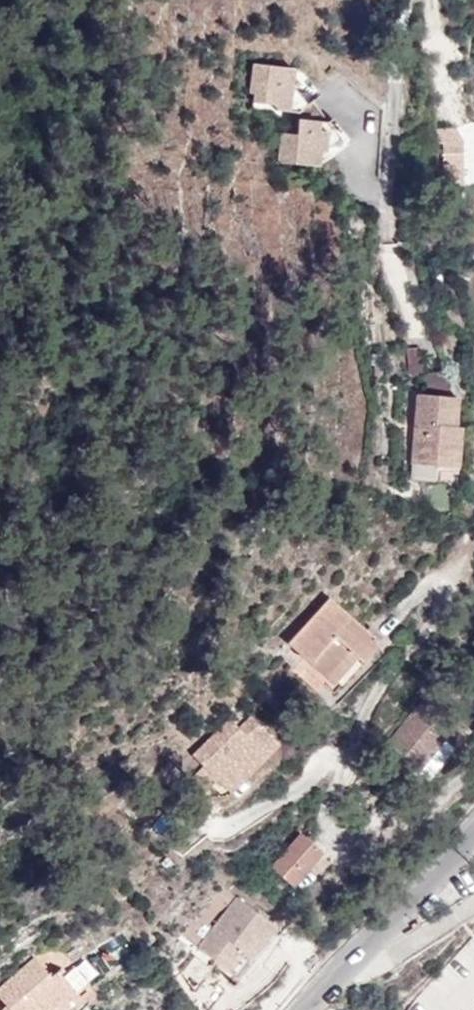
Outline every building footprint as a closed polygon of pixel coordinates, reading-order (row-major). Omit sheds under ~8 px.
[(253,101),(274,103),(277,108),(299,111),(308,103),(310,85),(293,83),(295,68),(254,63),(250,91),(254,92),(253,101)] [(282,132),(279,161),(318,164),(319,156),(323,156),(324,151),(341,137),(315,105),(299,118),(297,133),(282,132)] [(456,129),(438,130),(438,143),(444,143),(445,185),(463,183),(463,142),(456,129)] [(418,393),(413,462),(439,464),(457,465),(461,426),(456,425),(459,396),(418,393)] [(439,464),(413,462),(412,478),(438,480),(439,464)] [(329,596),(288,642),(334,683),(359,656),(364,661),(381,642),(329,596)] [(427,693),(388,741),(421,768),(445,739),(455,747),(470,729),(427,693)] [(230,719),(195,756),(204,764),(191,777),(204,790),(216,777),(230,791),(278,742),(250,716),(239,727),(230,719)] [(445,739),(421,768),(419,771),(428,779),(455,747),(445,739)] [(271,867),(293,885),(323,852),(301,833),(271,867)] [(238,896),(198,947),(229,970),(243,952),(250,957),(274,925),(238,896)] [(243,952),(229,970),(235,975),(250,957),(243,952)] [(0,989),(0,996),(8,1006),(4,1009),(58,1009),(78,993),(59,971),(52,977),(36,958),(0,989)] [(78,993),(58,1009),(66,1009),(82,997),(78,993)]
